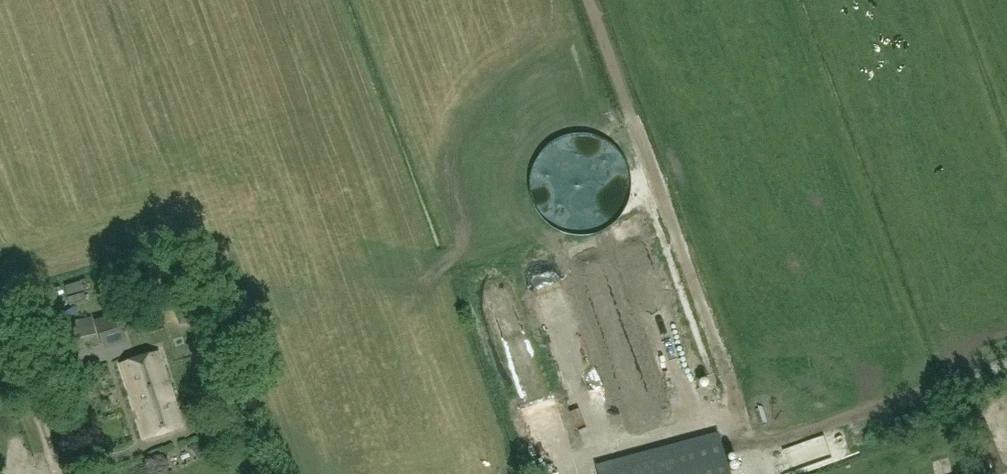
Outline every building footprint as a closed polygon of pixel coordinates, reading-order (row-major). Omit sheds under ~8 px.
[(66,323),(73,349),(96,343),(90,317),(66,323)] [(157,354),(120,365),(144,439),(180,428),(157,354)] [(196,404),(184,408),(188,422),(200,419),(196,404)] [(971,431),(987,473),(1003,473),(1006,473),(1006,462),(993,423),(971,431)] [(719,432),(595,465),(598,473),(730,473),(719,432)]
